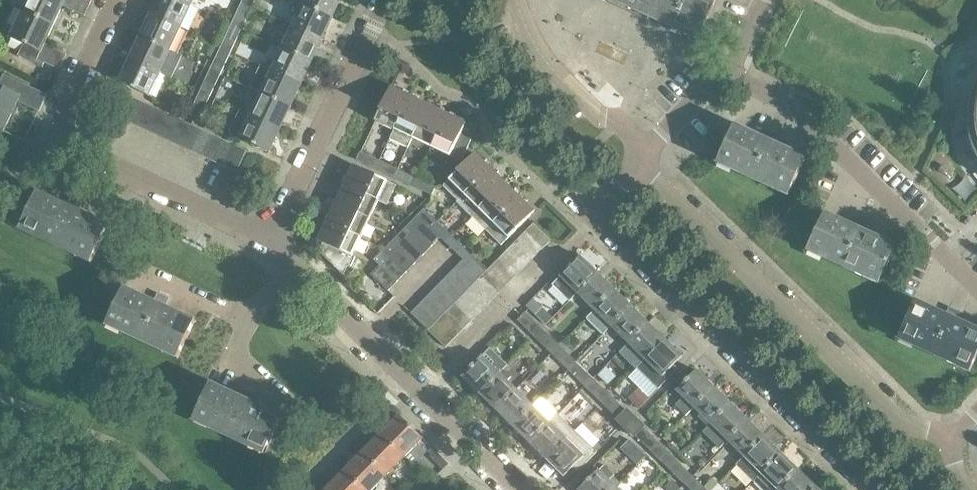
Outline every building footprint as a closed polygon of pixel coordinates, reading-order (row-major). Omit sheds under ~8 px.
[(24,10),(54,25),(63,5),(85,15),(85,16),(92,1),(91,0),(29,0),(24,10)] [(149,14),(181,29),(186,20),(185,19),(191,5),(179,0),(159,0),(156,6),(153,5),(149,14)] [(339,0),(306,0),(304,4),(332,17),(339,2),(338,1),(339,0)] [(652,0),(614,0),(645,15),(652,0)] [(685,0),(652,0),(645,15),(672,27),(685,0)] [(713,0),(685,0),(672,27),(698,39),(715,3),(712,2),(713,0)] [(247,17),(252,6),(242,2),(237,12),(247,17)] [(325,31),(332,17),(304,4),(298,17),(297,17),(293,26),(321,39),(324,31),(325,31)] [(45,44),(54,25),(24,10),(11,38),(24,44),(19,55),(19,54),(18,56),(43,67),(44,66),(43,66),(45,62),(60,69),(67,54),(45,44)] [(241,29),(247,17),(237,12),(231,24),(241,29)] [(147,24),(141,37),(170,51),(170,50),(176,37),(177,38),(181,29),(149,14),(145,23),(147,24)] [(236,40),(241,29),(231,24),(226,35),(236,40)] [(317,47),(321,39),(293,26),(289,35),(290,35),(283,49),(311,62),(318,47),(317,47)] [(231,52),(236,40),(226,35),(221,47),(231,52)] [(132,50),(128,59),(160,74),(161,73),(170,78),(181,55),(170,50),(170,51),(141,37),(135,51),(132,50)] [(226,63),(231,52),(221,47),(215,58),(226,63)] [(304,77),(311,62),(283,49),(277,63),(276,62),(272,71),(300,84),(303,76),(304,77)] [(220,74),(226,63),(215,58),(210,70),(220,74)] [(126,68),(120,83),(149,96),(155,82),(156,82),(160,74),(128,59),(124,67),(126,68)] [(300,84),(272,71),(261,66),(250,89),(262,94),(290,107),(297,92),(296,92),(300,84)] [(215,85),(220,74),(210,70),(205,80),(215,85)] [(40,110),(47,94),(4,74),(0,82),(0,130),(4,131),(18,100),(40,110)] [(210,97),(215,85),(205,80),(199,92),(210,97)] [(976,83),(975,86),(973,90),(972,93),(971,97),(970,100),(969,104),(969,108),(968,115),(968,120),(968,124),(969,129),(969,133),(971,142),(974,151),(976,157),(976,81),(976,83)] [(410,96),(391,88),(375,121),(394,130),(410,96)] [(205,108),(210,97),(199,92),(194,103),(205,108)] [(283,122),(290,107),(262,94),(256,107),(255,107),(251,116),(278,129),(282,122),(283,122)] [(409,148),(413,139),(429,105),(410,96),(394,130),(390,139),(409,148)] [(135,125),(145,104),(133,98),(124,119),(135,125)] [(199,119),(205,108),(194,103),(189,114),(199,119)] [(146,130),(156,109),(145,104),(135,125),(146,130)] [(432,148),(447,114),(429,105),(413,139),(432,148)] [(158,135),(168,114),(156,109),(146,130),(158,135)] [(275,137),(278,129),(251,116),(240,111),(229,134),(269,152),(276,138),(275,137)] [(169,140),(179,119),(168,114),(158,135),(169,140)] [(466,123),(447,114),(432,148),(461,162),(472,140),(461,135),(466,123)] [(180,146),(190,125),(179,119),(169,140),(180,146)] [(192,151),(202,130),(190,125),(180,146),(192,151)] [(765,140),(735,126),(718,162),(789,195),(806,159),(775,145),(780,136),(769,131),(765,140)] [(203,156),(213,135),(202,130),(192,151),(203,156)] [(214,162),(224,141),(213,135),(203,156),(214,162)] [(226,167),(236,146),(224,141),(214,162),(226,167)] [(237,172),(247,151),(236,146),(226,167),(237,172)] [(375,159),(360,151),(356,159),(372,167),(375,159)] [(444,186),(458,200),(464,195),(490,168),(475,153),(444,186)] [(394,177),(397,169),(383,162),(379,170),(394,177)] [(396,185),(353,165),(345,184),(378,200),(378,201),(387,205),(396,185)] [(505,183),(490,168),(464,195),(458,200),(457,202),(472,216),(505,183)] [(412,176),(397,169),(394,177),(409,184),(412,176)] [(420,179),(416,187),(432,195),(435,187),(420,179)] [(520,197),(505,183),(472,216),(487,231),(520,197)] [(378,200),(345,184),(336,203),(369,219),(378,201),(378,200)] [(67,207),(38,193),(37,193),(20,229),(92,263),(109,226),(79,212),(83,203),(71,198),(67,207)] [(535,212),(520,197),(487,231),(502,245),(535,212)] [(369,219),(336,203),(327,222),(361,237),(369,219)] [(423,208),(418,215),(424,220),(429,226),(435,220),(423,208)] [(855,227),(825,213),(808,250),(879,283),(896,246),(866,232),(870,224),(859,219),(855,227)] [(412,232),(415,229),(424,220),(418,215),(407,226),(412,232)] [(441,237),(429,226),(424,220),(415,229),(432,246),(441,237)] [(447,231),(435,220),(429,226),(441,237),(447,231)] [(361,237),(327,222),(318,241),(323,243),(319,251),(343,275),(347,266),(350,267),(355,257),(352,255),(361,237)] [(543,249),(552,240),(535,223),(526,233),(543,249)] [(406,238),(412,232),(407,226),(396,238),(402,243),(406,238)] [(432,246),(415,229),(412,232),(406,238),(424,255),(432,246)] [(534,258),(543,249),(526,233),(517,242),(534,258)] [(452,236),(446,242),(458,253),(464,247),(452,236)] [(398,247),(402,243),(396,238),(385,249),(391,254),(398,247)] [(424,255),(406,238),(402,243),(398,247),(415,264),(424,255)] [(525,267),(534,258),(517,242),(508,250),(525,267)] [(415,264),(398,247),(391,254),(389,256),(406,273),(415,264)] [(389,256),(391,254),(385,249),(375,260),(380,265),(389,256)] [(516,276),(525,267),(508,250),(500,259),(516,276)] [(470,253),(464,259),(482,277),(488,271),(470,253)] [(406,273),(389,256),(380,265),(398,282),(406,273)] [(570,301),(578,293),(578,292),(598,272),(581,256),(553,284),(570,301)] [(482,277),(464,259),(455,268),(473,286),(482,277)] [(507,285),(516,276),(500,259),(491,268),(507,285)] [(398,282),(380,265),(372,274),(389,291),(398,282)] [(473,286),(455,268),(446,277),(465,295),(473,286)] [(491,268),(488,271),(482,277),(499,293),(507,285),(491,268)] [(615,289),(598,272),(578,292),(578,293),(595,309),(615,289)] [(465,295),(446,277),(438,286),(456,304),(465,295)] [(499,293),(482,277),(473,286),(490,302),(499,293)] [(456,304),(438,286),(429,295),(447,313),(456,304)] [(490,302),(473,286),(465,295),(481,311),(490,302)] [(196,322),(195,322),(165,308),(169,299),(158,294),(154,302),(124,288),(107,325),(178,359),(196,322)] [(615,289),(595,309),(587,317),(604,334),(612,326),(631,306),(615,289)] [(447,313),(429,295),(420,304),(438,322),(447,313)] [(472,320),(481,311),(465,295),(456,304),(472,320)] [(534,299),(528,305),(537,313),(542,308),(534,299)] [(961,312),(950,307),(946,316),(916,302),(899,338),(970,372),(976,357),(976,330),(957,321),(961,312)] [(438,322),(420,304),(412,313),(430,331),(438,322)] [(472,320),(456,304),(447,313),(464,329),(472,320)] [(648,322),(631,306),(612,326),(629,342),(648,322)] [(519,319),(518,320),(527,328),(534,320),(526,312),(519,319)] [(464,329),(447,313),(438,322),(455,338),(464,329)] [(527,328),(535,336),(543,328),(534,320),(527,328)] [(455,338),(438,322),(430,331),(446,347),(455,338)] [(665,339),(648,322),(629,342),(646,359),(665,339)] [(543,328),(535,336),(544,345),(551,337),(543,328)] [(551,337),(544,345),(552,353),(560,345),(551,337)] [(674,364),(683,356),(665,339),(646,359),(638,368),(659,388),(678,369),(674,364)] [(560,345),(552,353),(560,362),(568,354),(560,345)] [(490,348),(482,356),(463,376),(480,392),(503,369),(508,364),(490,348)] [(568,354),(560,362),(569,370),(577,362),(568,354)] [(577,362),(569,370),(577,378),(585,370),(577,362)] [(600,376),(608,384),(616,377),(607,368),(600,376)] [(503,369),(480,392),(497,409),(516,389),(507,380),(511,376),(503,369)] [(585,370),(577,378),(586,386),(594,378),(585,370)] [(684,397),(675,406),(686,416),(695,407),(714,387),(697,370),(678,390),(684,397)] [(594,378),(586,386),(594,395),(602,387),(594,378)] [(283,417),(282,417),(252,403),(256,394),(245,389),(241,398),(211,384),(194,420),(265,454),(283,417)] [(602,387),(594,395),(603,403),(611,395),(602,387)] [(639,387),(629,397),(640,408),(650,398),(639,387)] [(714,387),(695,407),(712,423),(731,404),(714,387)] [(514,425),(533,406),(516,389),(497,409),(514,425)] [(611,395),(603,403),(611,411),(619,403),(611,395)] [(531,442),(550,423),(540,413),(544,409),(537,402),(533,406),(514,425),(531,442)] [(619,403),(611,411),(618,418),(626,410),(619,403)] [(712,423),(703,432),(720,448),(729,440),(748,420),(731,404),(712,423)] [(618,418),(617,420),(635,438),(636,436),(644,428),(645,427),(628,409),(626,410),(618,418)] [(548,459),(576,431),(559,414),(550,423),(531,442),(548,459)] [(423,439),(399,415),(381,433),(405,457),(423,439)] [(748,420),(729,440),(746,457),(765,437),(748,420)] [(644,428),(636,436),(643,443),(651,435),(644,428)] [(597,452),(576,431),(548,459),(565,475),(574,467),(578,471),(597,452)] [(405,457),(381,433),(364,452),(387,475),(405,457)] [(651,435),(643,443),(651,451),(659,443),(651,435)] [(746,457),(737,465),(755,482),(763,473),(782,453),(765,437),(746,457)] [(629,439),(621,448),(638,464),(646,454),(629,439)] [(659,443),(651,451),(660,459),(668,451),(659,443)] [(668,451),(660,459),(668,467),(676,459),(668,451)] [(364,452),(346,470),(366,489),(373,489),(387,475),(364,452)] [(755,482),(763,489),(779,489),(780,489),(799,470),(782,453),(763,473),(755,482)] [(676,459),(668,467),(677,476),(685,468),(676,459)] [(693,476),(685,468),(677,476),(685,484),(693,476)] [(346,470),(328,488),(330,489),(366,489),(346,470)] [(579,489),(580,489),(612,489),(616,487),(620,482),(612,474),(607,478),(599,470),(579,489)] [(780,489),(813,489),(816,486),(799,470),(780,489)] [(693,476),(685,484),(692,489),(697,489),(702,485),(693,476)] [(704,486),(708,489),(712,489),(719,483),(713,477),(704,486)]
